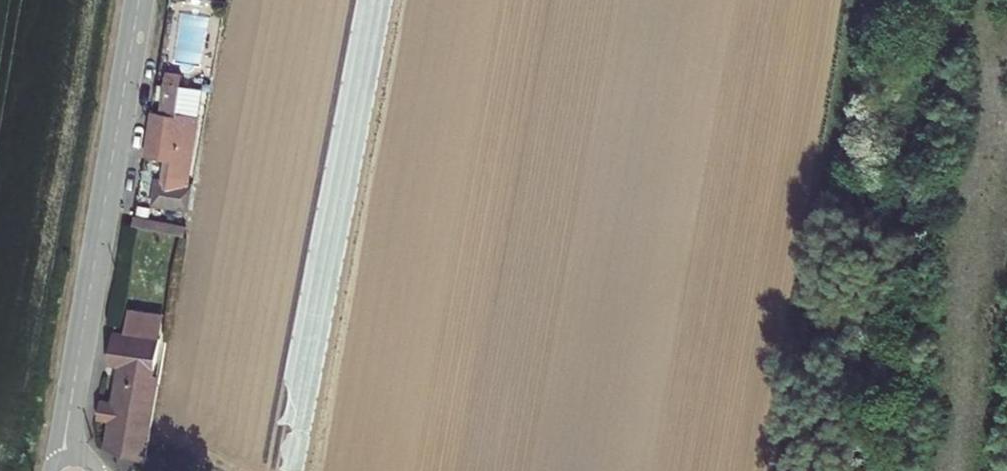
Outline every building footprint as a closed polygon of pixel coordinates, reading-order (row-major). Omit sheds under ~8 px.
[(197,102),(161,98),(157,127),(153,127),(149,155),(168,158),(165,179),(158,178),(154,203),(189,208),(194,183),(186,182),(197,102)] [(187,222),(134,212),(132,222),(185,231),(187,222)] [(158,351),(112,343),(108,371),(119,373),(153,379),(158,351)] [(113,421),(110,444),(144,465),(158,386),(152,385),(153,379),(119,373),(115,405),(105,404),(103,420),(113,421)]
